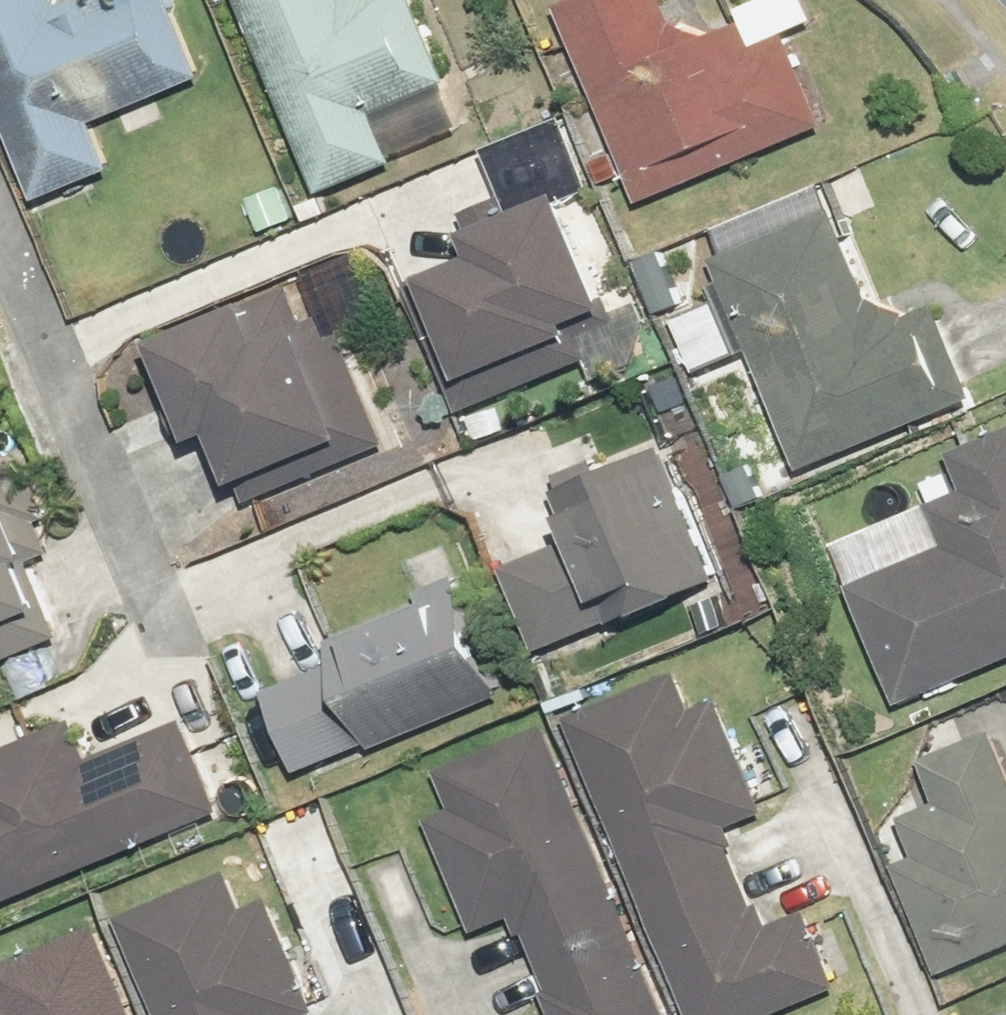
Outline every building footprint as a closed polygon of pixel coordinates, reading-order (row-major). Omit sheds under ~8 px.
[(41,204),(117,172),(96,122),(193,82),(158,0),(111,0),(55,23),(45,0),(0,0),(0,108),(41,204)] [(325,201),(396,171),(370,109),(445,77),(413,0),(403,0),(373,13),(368,0),(240,0),(325,201)] [(561,19),(648,206),(824,125),(785,42),(744,61),(726,22),(676,45),(655,0),(603,0),(561,19)] [(417,270),(474,398),(595,345),(584,321),(627,302),(572,180),(471,224),(479,242),(417,270)] [(841,213),(708,266),(796,485),(975,414),(935,315),(889,333),(841,213)] [(292,270),(163,325),(207,428),(221,422),(250,489),(390,430),(340,314),(315,324),(292,270)] [(887,710),(1005,663),(1005,437),(947,461),(961,496),(924,511),(939,548),(837,588),(887,710)] [(59,644),(27,564),(63,550),(21,446),(0,454),(0,668),(59,644)] [(498,585),(537,681),(727,606),(663,446),(537,496),(563,559),(498,585)] [(254,680),(296,784),(499,703),(457,599),(254,680)] [(554,724),(670,1014),(790,1014),(841,995),(811,920),(773,935),(732,833),(770,818),(725,705),(696,716),(679,674),(554,724)] [(229,827),(188,727),(88,766),(72,726),(0,755),(0,919),(229,827)] [(545,730),(438,773),(453,809),(419,822),(466,938),(506,922),(543,1014),(659,1014),(545,730)] [(1005,955),(1005,763),(996,738),(918,769),(933,807),(895,822),(910,859),(886,869),(933,984),(1005,955)] [(104,919),(142,1014),(315,1014),(320,1013),(275,900),(247,911),(230,869),(104,919)] [(98,930),(0,969),(0,993),(6,1008),(0,1011),(0,1014),(132,1014),(98,930)]
